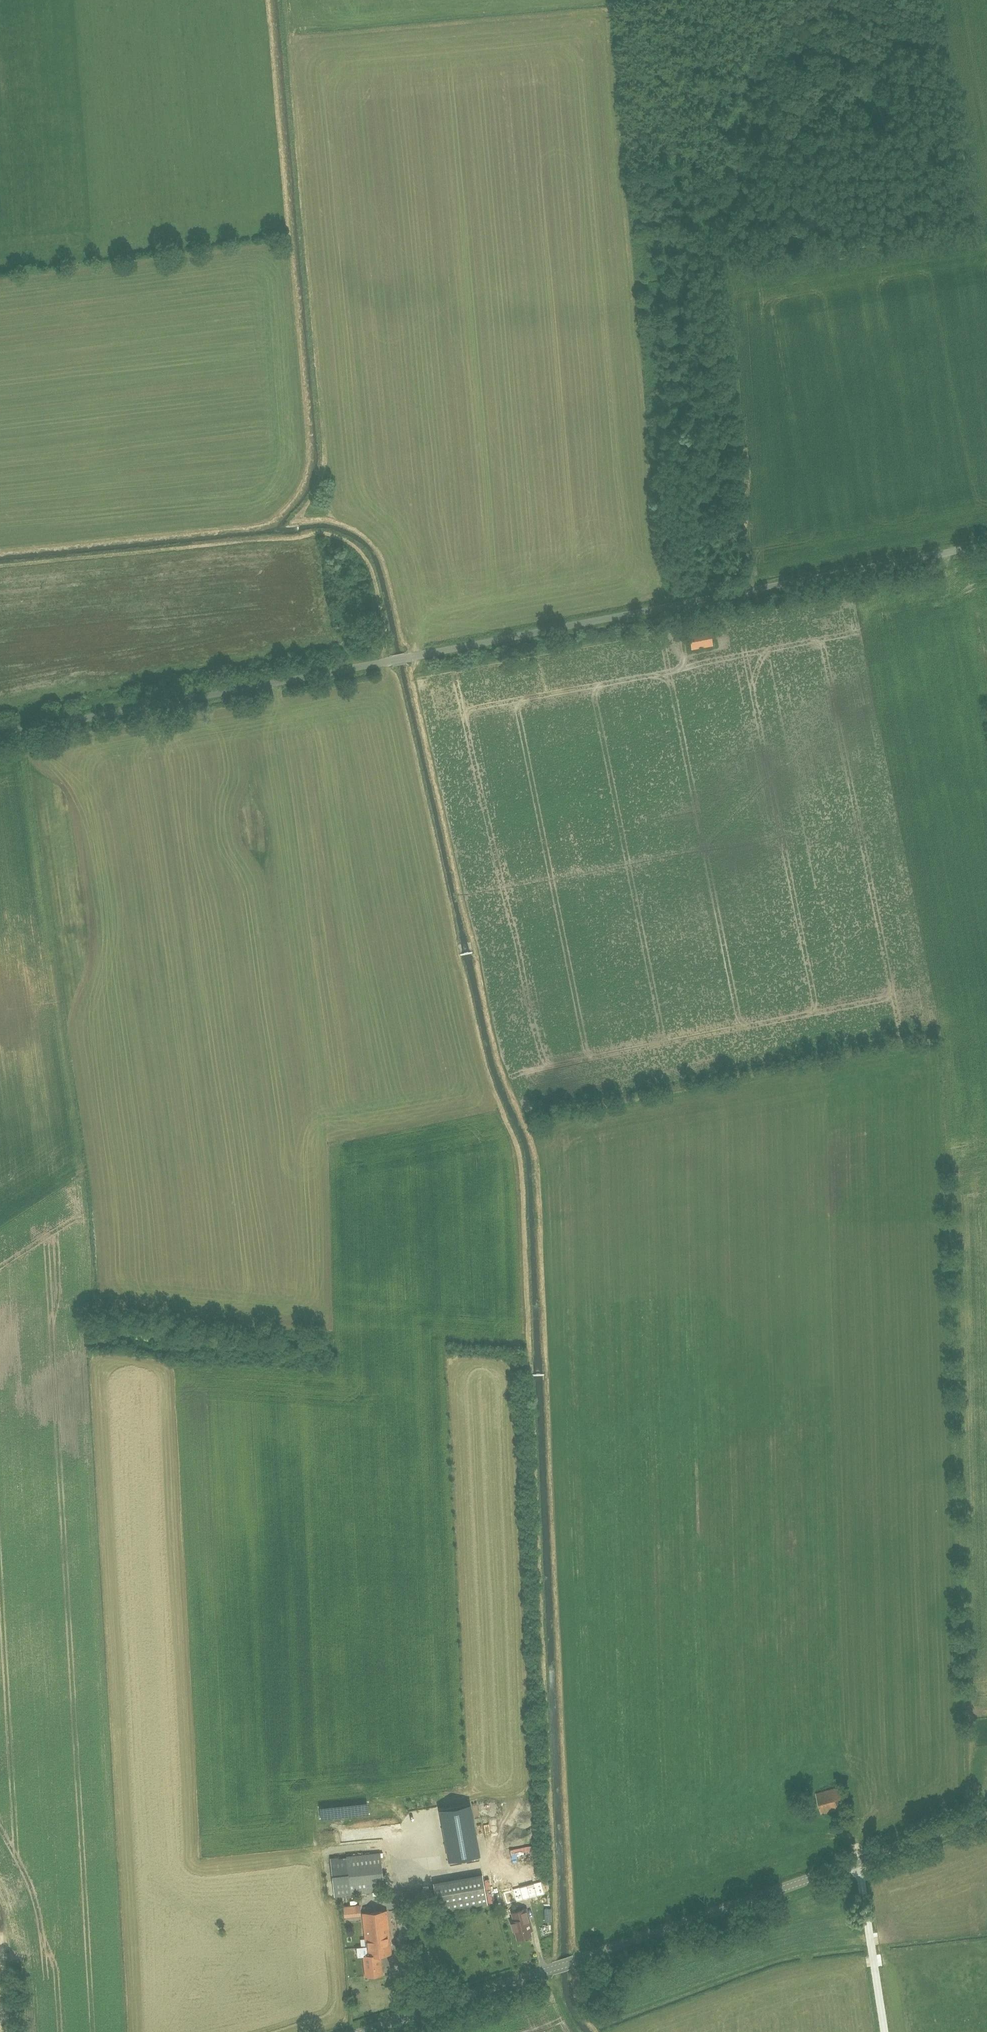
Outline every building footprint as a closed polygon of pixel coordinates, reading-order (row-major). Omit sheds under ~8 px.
[(691,651),(712,649),(712,643),(690,644),(691,651)] [(821,1813),(845,1806),(840,1786),(815,1793),(821,1813)] [(440,1810),(449,1860),(479,1855),(470,1805),(440,1810)] [(330,1858),(334,1896),(350,1894),(384,1890),(380,1853),(346,1856),(346,1857),(339,1858),(339,1857),(330,1858)] [(482,1874),(433,1883),(438,1912),(487,1904),(482,1874)] [(545,1893),(541,1881),(512,1889),(513,1891),(504,1893),(507,1903),(516,1901),(545,1893)] [(431,1908),(431,1903),(430,1889),(402,1892),(403,1906),(406,1905),(406,1912),(413,1911),(413,1910),(431,1908)] [(528,1928),(530,1928),(525,1909),(516,1911),(514,1912),(515,1918),(516,1918),(516,1919),(513,1920),(513,1921),(511,1921),(513,1930),(515,1930),(517,1938),(519,1937),(519,1938),(521,1939),(525,1938),(526,1937),(526,1935),(529,1934),(528,1928)] [(366,1946),(384,1944),(390,1944),(387,1911),(363,1913),(365,1938),(366,1938),(366,1946)] [(384,1944),(366,1946),(367,1955),(363,1955),(365,1976),(382,1974),(380,1954),(391,1953),(390,1944),(384,1944)]
